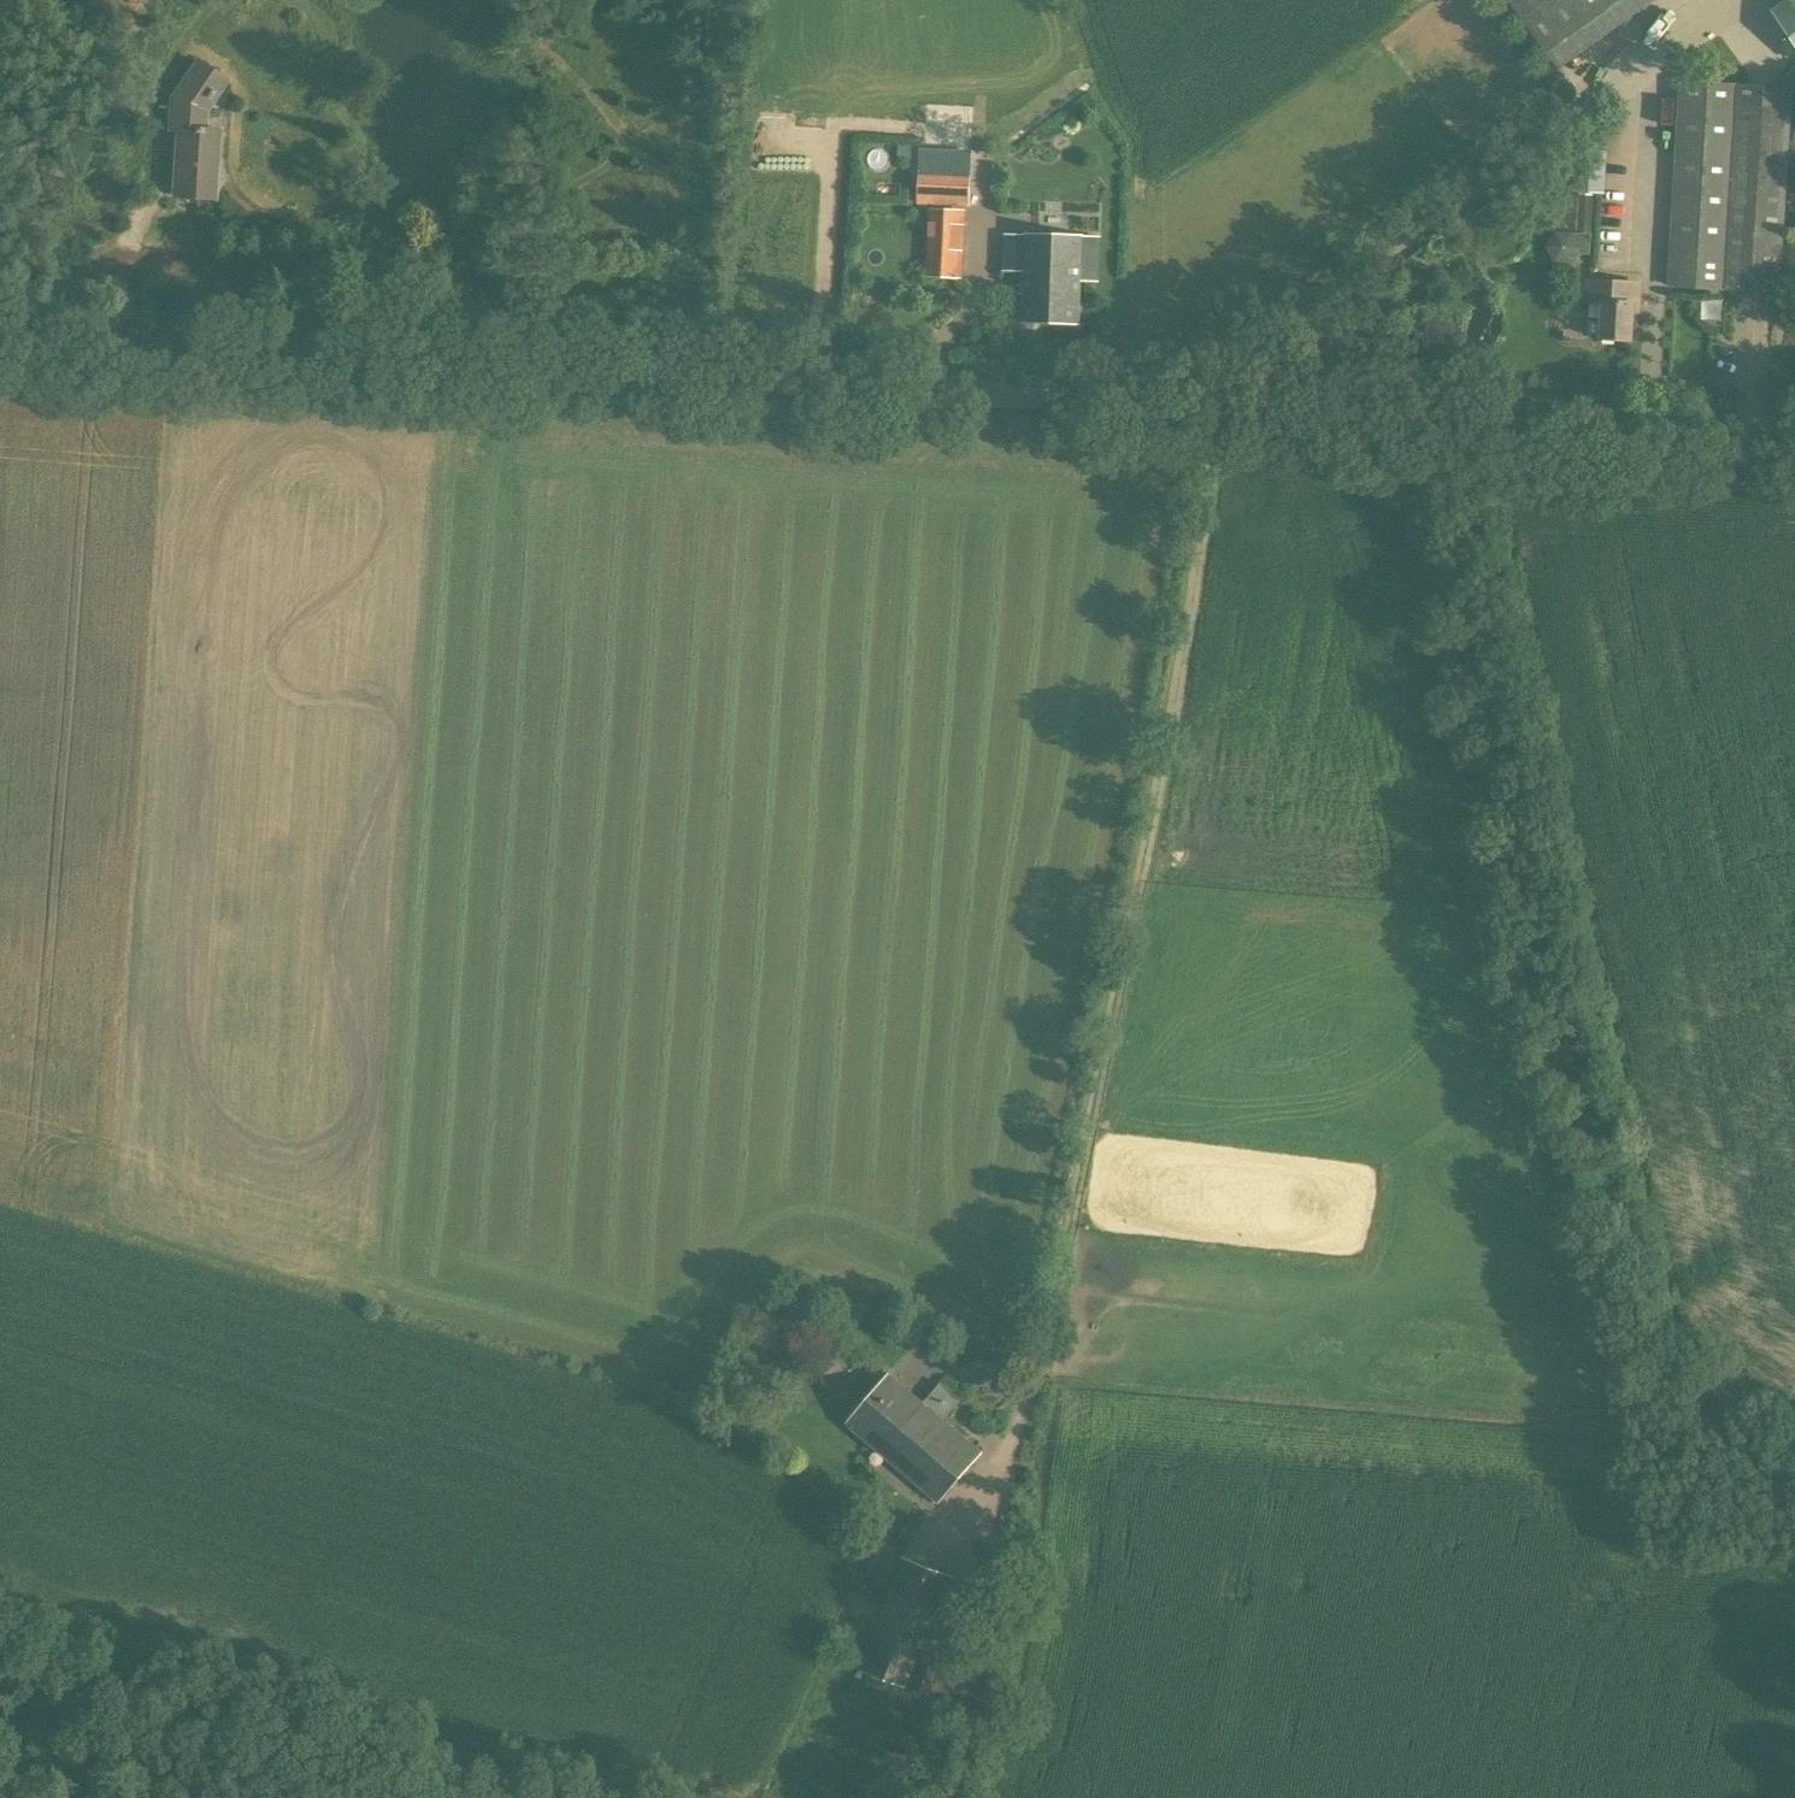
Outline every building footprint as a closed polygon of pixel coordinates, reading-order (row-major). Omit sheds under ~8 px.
[(1560,73),(1657,0),(1509,0),(1560,73)] [(1770,10),(1794,48),(1794,0),(1786,0),(1770,10)] [(173,197),(211,199),(213,200),(217,133),(206,132),(207,111),(227,82),(197,61),(172,98),(170,130),(177,131),(173,197)] [(1791,89),(1790,89),(1682,83),(1670,286),(1779,292),(1791,89)] [(1604,194),(1608,137),(1576,134),(1572,191),(1604,194)] [(970,208),(972,167),(920,165),(917,205),(970,208)] [(1551,231),(1550,263),(1592,264),(1592,231),(1551,231)] [(1079,327),(1083,239),(1026,237),(1026,235),(1004,234),(1002,272),(1024,273),(1022,324),(1079,327)] [(1632,342),(1635,283),(1586,280),(1585,302),(1601,303),(1599,340),(1632,342)] [(937,1504),(981,1453),(943,1420),(961,1400),(939,1383),(922,1402),(889,1373),(845,1425),(937,1504)] [(932,1700),(955,1643),(932,1633),(953,1576),(901,1557),(858,1671),(932,1700)]
